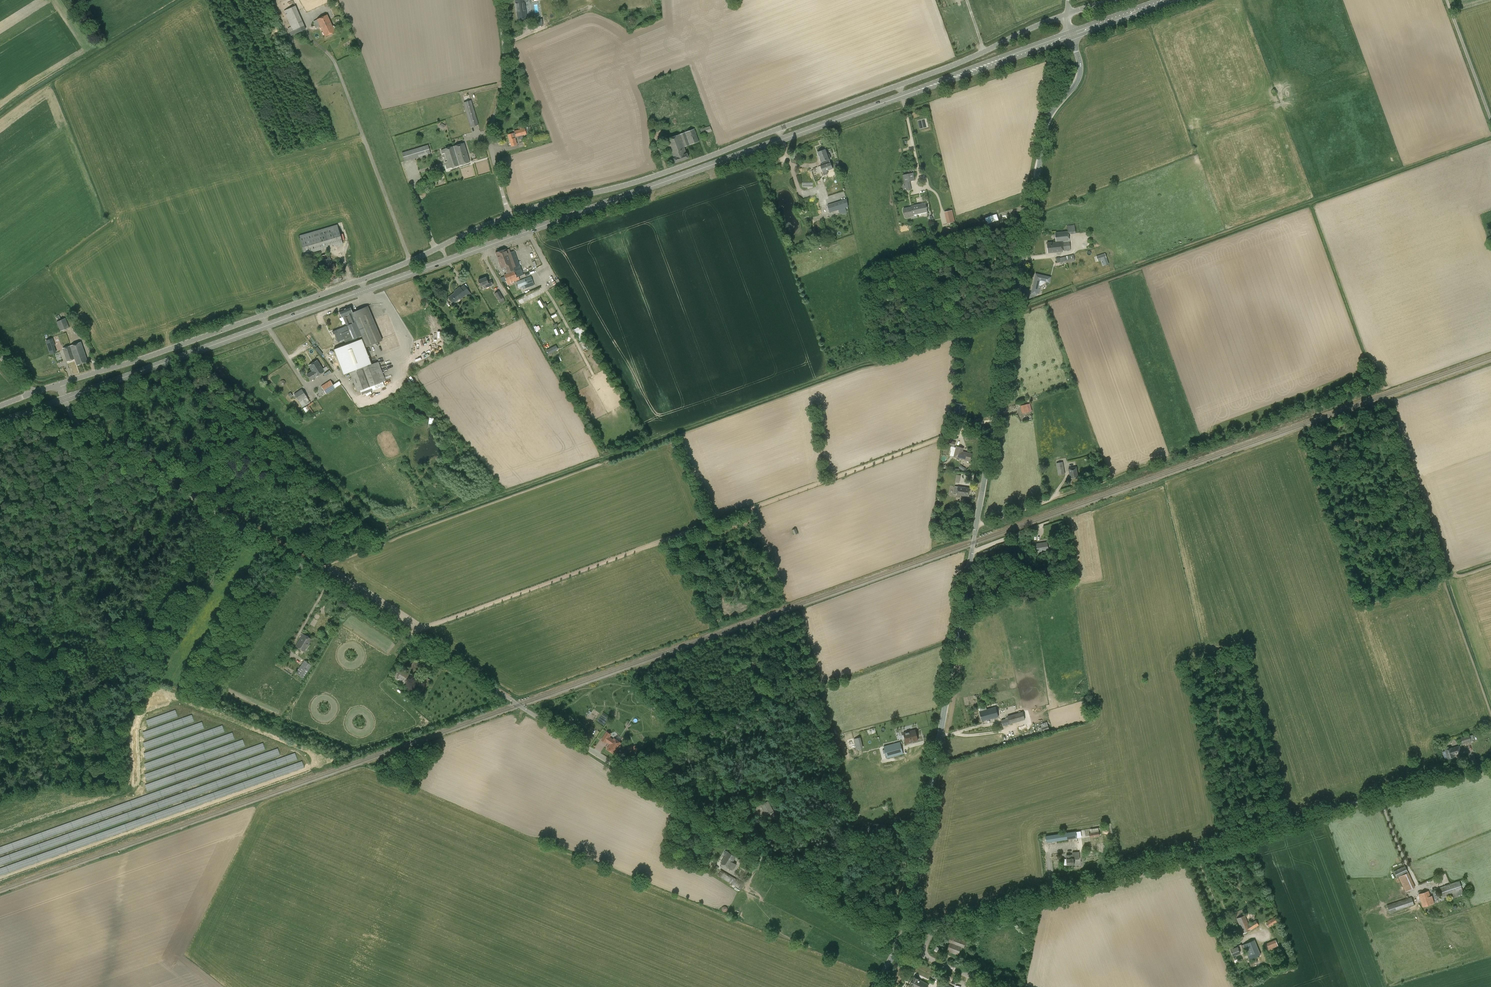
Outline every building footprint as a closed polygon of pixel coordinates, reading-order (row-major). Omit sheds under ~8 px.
[(524,1),(524,0),(515,0),(518,16),(526,15),(525,6),(526,6),(526,4),(528,3),(528,1),(524,1)] [(306,29),(304,26),(295,6),(284,11),(289,23),(286,24),(291,36),(306,29)] [(327,15),(317,20),(313,21),(316,27),(319,26),(325,37),(336,32),(327,15)] [(463,103),(471,127),(479,125),(471,100),(463,103)] [(514,133),(513,133),(508,135),(511,146),(517,145),(515,139),(516,137),(518,137),(518,139),(519,140),(523,139),(522,135),(526,134),(525,128),(523,128),(523,126),(519,127),(520,129),(514,131),(514,133)] [(702,135),(712,131),(710,126),(702,129),(702,128),(700,128),(700,129),(702,135)] [(679,135),(666,140),(670,151),(683,146),(684,147),(699,142),(694,129),(679,135)] [(665,140),(662,131),(653,134),(656,143),(665,140)] [(453,146),(459,166),(470,162),(464,143),(453,146)] [(402,153),(404,161),(431,153),(428,145),(402,153)] [(459,166),(453,146),(443,149),(441,150),(442,154),(445,153),(448,165),(446,165),(447,169),(449,168),(449,169),(459,166)] [(686,154),(684,147),(683,146),(670,151),(673,158),(672,159),(674,163),(688,158),(686,153),(686,154)] [(830,162),(829,159),(831,159),(829,154),(828,155),(826,149),(818,152),(821,162),(822,162),(823,165),(820,165),(823,173),(824,175),(828,174),(827,171),(833,169),(830,162)] [(912,190),(910,181),(915,180),(913,173),(903,175),(906,191),(912,190)] [(847,198),(841,200),(836,186),(841,184),(837,175),(823,180),(829,198),(826,199),(830,213),(848,207),(847,198)] [(911,206),(911,207),(903,208),(905,217),(914,216),(913,215),(927,212),(925,204),(919,205),(919,204),(911,206)] [(997,221),(996,216),(985,219),(987,225),(998,222),(997,221)] [(337,225),(328,227),(332,244),(333,246),(343,244),(337,225)] [(1055,232),(1056,242),(1047,243),(1048,253),(1063,252),(1063,251),(1071,250),(1069,234),(1075,233),(1075,225),(1067,226),(1068,231),(1055,232)] [(517,262),(514,263),(509,249),(506,250),(506,249),(495,253),(501,268),(505,267),(507,273),(503,274),(504,276),(501,278),(503,282),(506,281),(508,285),(513,284),(512,283),(516,282),(515,281),(520,280),(519,277),(522,275),(517,262)] [(334,264),(332,264),(329,253),(320,256),(323,267),(324,272),(336,269),(334,264)] [(1098,261),(1107,259),(1105,253),(1096,256),(1098,261)] [(1061,262),(1065,261),(1066,263),(1075,261),(1073,254),(1060,258),(1060,257),(1056,257),(1057,263),(1061,262)] [(1036,274),(1034,283),(1031,293),(1037,295),(1039,285),(1041,285),(1044,283),(1045,281),(1049,282),(1050,277),(1036,274)] [(491,281),(488,282),(486,277),(478,280),(480,287),(484,285),(485,288),(493,285),(491,281)] [(518,287),(532,282),(530,277),(516,282),(518,287)] [(464,285),(460,288),(460,287),(454,292),(455,292),(448,298),(453,304),(460,298),(460,299),(466,295),(467,294),(468,296),(471,294),(464,285)] [(494,293),(498,300),(499,300),(500,302),(504,300),(499,291),(494,293)] [(529,300),(536,296),(533,291),(527,294),(529,300)] [(345,342),(347,342),(362,336),(363,339),(334,350),(344,375),(350,373),(357,392),(386,381),(378,362),(372,364),(364,344),(365,343),(367,347),(382,340),(367,306),(352,313),(347,315),(351,324),(347,326),(349,332),(348,332),(347,331),(343,333),(345,339),(344,339),(345,340),(345,342)] [(347,315),(352,313),(350,307),(339,311),(342,317),(343,317),(347,326),(351,324),(347,315)] [(57,322),(60,331),(69,328),(66,318),(57,322)] [(76,334),(79,332),(80,334),(83,332),(79,324),(72,328),(76,334)] [(347,326),(336,330),(337,333),(335,334),(338,342),(344,339),(345,340),(344,339),(345,339),(343,333),(347,331),(348,332),(349,332),(347,326)] [(574,329),(578,336),(582,333),(578,326),(574,329)] [(52,338),(45,341),(48,348),(54,346),(52,338)] [(81,342),(70,346),(75,359),(77,365),(88,362),(81,342)] [(549,358),(559,353),(555,345),(545,349),(549,358)] [(75,359),(70,346),(63,349),(67,362),(75,359)] [(316,369),(319,375),(325,372),(317,360),(309,366),(312,371),(316,369)] [(316,369),(312,371),(307,375),(311,381),(319,375),(316,369)] [(326,394),(335,388),(330,380),(321,386),(326,394)] [(294,394),(303,407),(310,402),(302,389),(294,394)] [(313,402),(304,408),(308,415),(314,413),(309,406),(313,403),(313,402)] [(962,404),(959,404),(959,407),(954,407),(953,413),(961,414),(962,404)] [(972,454),(962,451),(963,448),(956,447),(954,457),(970,461),(972,454)] [(1058,475),(1065,474),(1063,462),(1056,463),(1058,475)] [(1070,478),(1078,477),(1076,468),(1069,469),(1070,478)] [(970,488),(958,487),(955,486),(954,494),(957,494),(957,495),(968,496),(970,488)] [(1047,542),(1035,544),(1036,552),(1049,551),(1047,542)] [(303,634),(296,647),(304,652),(312,639),(303,634)] [(303,678),(312,665),(305,660),(296,673),(303,678)] [(414,660),(410,669),(409,668),(407,671),(410,673),(412,671),(416,674),(422,665),(414,660)] [(393,675),(405,683),(410,674),(398,667),(393,675)] [(424,692),(431,680),(424,676),(418,688),(424,692)] [(995,707),(980,711),(982,721),(998,717),(995,707)] [(1010,726),(1010,724),(1025,720),(1023,712),(1005,717),(1006,719),(1001,720),(1003,726),(1007,725),(1008,726),(1010,726)] [(906,743),(918,740),(916,730),(903,733),(906,743)] [(621,743),(614,739),(610,737),(612,734),(607,731),(601,740),(606,743),(607,742),(611,744),(607,749),(614,754),(621,743)] [(859,738),(867,736),(866,732),(853,736),(856,748),(861,746),(859,738)] [(1461,744),(1471,741),(1469,735),(1460,738),(1461,744)] [(903,754),(900,742),(884,746),(887,758),(903,754)] [(1444,749),(1444,751),(1443,751),(1443,752),(1444,758),(1445,759),(1447,758),(1447,759),(1453,757),(1452,754),(1460,752),(1458,745),(1450,748),(1450,747),(1444,749)] [(1098,828),(1089,829),(1090,836),(1090,837),(1099,836),(1098,828)] [(1077,838),(1076,831),(1045,836),(1046,842),(1077,838)] [(721,863),(722,864),(720,867),(726,870),(728,867),(733,870),(736,864),(733,862),(736,857),(728,852),(726,850),(724,854),(726,855),(721,863)] [(1074,864),(1073,859),(1075,858),(1075,859),(1079,859),(1079,852),(1072,852),(1073,854),(1066,855),(1066,858),(1067,865),(1074,864)] [(1408,872),(1405,866),(1394,871),(1397,877),(1398,876),(1405,892),(1415,887),(1408,872)] [(741,882),(721,870),(718,875),(738,887),(741,882)] [(1454,898),(1463,895),(1464,894),(1460,881),(1440,887),(1443,897),(1453,894),(1454,898)] [(1429,891),(1419,894),(1423,907),(1434,903),(1432,896),(1430,896),(1429,891)] [(1412,897),(1387,905),(1390,914),(1414,905),(1412,897)] [(1236,918),(1243,933),(1259,925),(1256,920),(1249,924),(1245,915),(1236,918)] [(1275,916),(1266,923),(1269,928),(1278,921),(1275,916)] [(947,941),(950,943),(947,951),(958,955),(961,947),(964,948),(968,937),(952,930),(947,941)] [(1238,946),(1237,946),(1230,949),(1233,956),(1240,953),(1239,951),(1243,949),(1243,948),(1244,948),(1249,960),(1261,955),(1254,939),(1243,945),(1242,945),(1241,944),(1238,946)] [(1268,952),(1279,948),(1276,939),(1265,944),(1268,952)] [(1286,963),(1280,950),(1276,951),(1282,965),(1286,963)] [(1273,968),(1281,965),(1279,960),(1270,963),(1273,968)] [(910,986),(909,986),(927,986),(929,984),(914,977),(909,986),(910,986)]
